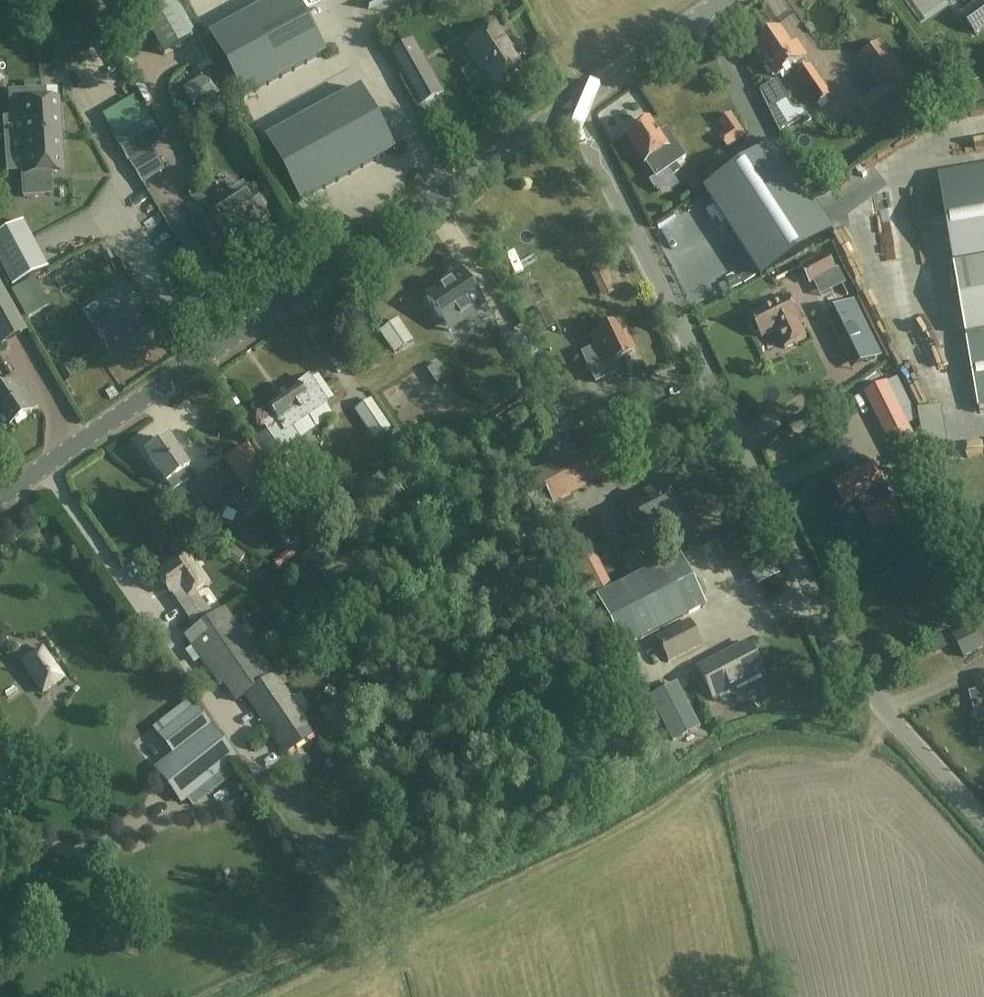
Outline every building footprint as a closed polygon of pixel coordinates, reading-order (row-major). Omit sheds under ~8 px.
[(170,0),(142,0),(140,1),(134,5),(163,55),(191,39),(170,0)] [(325,54),(296,0),(273,0),(208,35),(243,99),(325,54)] [(961,16),(975,35),(983,29),(983,0),(961,16)] [(498,26),(468,45),(479,62),(482,60),(497,83),(524,66),(498,26)] [(812,67),(808,70),(801,61),(806,58),(798,45),(793,49),(781,32),(757,48),(778,77),(790,68),(796,77),(816,107),(832,97),(812,67)] [(406,83),(430,70),(413,40),(389,53),(406,83)] [(873,51),(865,56),(889,91),(862,110),(859,111),(870,127),(917,95),(913,87),(883,44),(873,51)] [(205,75),(182,87),(193,106),(215,94),(205,75)] [(966,88),(972,100),(974,99),(978,108),(983,107),(983,89),(980,81),(966,88)] [(299,202),(397,149),(362,86),(265,139),(299,202)] [(19,102),(22,139),(61,136),(59,99),(46,100),(45,89),(19,90),(20,102),(19,102)] [(128,162),(150,149),(162,141),(150,119),(147,121),(116,139),(115,139),(128,162)] [(668,129),(659,135),(650,121),(628,136),(656,178),(687,158),(668,129)] [(738,124),(726,131),(726,132),(721,136),(729,147),(745,136),(738,124)] [(63,173),(61,136),(22,139),(22,141),(24,170),(24,173),(20,173),(22,196),(51,195),(49,174),(63,173)] [(828,221),(813,198),(777,145),(714,191),(767,273),(837,233),(833,227),(828,221)] [(153,150),(130,163),(142,184),(163,170),(153,150)] [(942,172),(958,265),(983,261),(983,167),(980,168),(979,166),(942,172)] [(208,206),(207,210),(209,213),(208,214),(214,223),(209,226),(215,236),(220,233),(226,242),(228,242),(229,244),(234,245),(244,238),(245,234),(240,228),(249,222),(252,226),(266,216),(248,188),(220,206),(218,203),(214,202),(208,206)] [(196,207),(181,216),(193,235),(207,226),(196,207)] [(674,235),(680,245),(704,230),(698,221),(674,235)] [(0,235),(0,263),(12,285),(46,267),(22,223),(0,235)] [(519,314),(510,298),(506,300),(478,255),(460,266),(487,312),(486,312),(520,365),(539,354),(517,314),(519,314)] [(847,261),(833,266),(829,256),(812,262),(828,305),(859,294),(847,261)] [(601,263),(590,269),(604,297),(615,291),(601,263)] [(954,269),(965,338),(983,335),(983,263),(954,269)] [(516,291),(533,284),(529,273),(511,281),(516,291)] [(417,274),(409,281),(415,288),(423,282),(417,274)] [(443,328),(479,304),(460,276),(424,300),(443,328)] [(34,278),(11,292),(27,317),(49,305),(34,278)] [(0,344),(25,330),(0,284),(0,344)] [(125,286),(85,313),(97,330),(96,331),(111,353),(138,334),(145,329),(135,314),(128,319),(119,306),(133,297),(125,286)] [(791,297),(751,316),(761,338),(776,330),(785,349),(807,338),(798,320),(801,319),(791,297)] [(594,344),(580,351),(595,383),(618,372),(613,362),(634,352),(619,320),(590,335),(594,344)] [(411,341),(397,321),(382,331),(396,352),(411,341)] [(965,338),(978,408),(983,407),(983,335),(965,338)] [(447,377),(438,364),(427,370),(437,384),(447,377)] [(267,406),(277,421),(265,429),(287,461),(304,450),(304,445),(293,427),(327,405),(326,404),(333,399),(317,374),(309,379),(309,378),(267,406)] [(0,390),(0,411),(9,424),(35,407),(17,379),(0,390)] [(888,382),(865,393),(898,461),(921,449),(888,382)] [(368,402),(355,410),(369,431),(381,423),(368,402)] [(600,403),(565,419),(575,439),(609,424),(600,403)] [(189,480),(183,471),(188,468),(168,439),(147,453),(167,483),(172,491),(189,480)] [(596,440),(536,472),(553,504),(613,472),(596,440)] [(248,446),(226,460),(247,492),(269,477),(248,446)] [(873,464),(834,483),(845,505),(859,498),(865,510),(863,511),(872,529),(899,516),(891,500),(884,486),(873,464)] [(216,468),(193,483),(210,508),(224,498),(220,491),(227,486),(216,468)] [(310,483),(291,495),(309,520),(326,508),(310,483)] [(664,488),(624,507),(638,535),(678,516),(664,488)] [(322,517),(313,523),(322,536),(331,531),(322,517)] [(297,523),(287,529),(297,543),(306,536),(297,523)] [(229,553),(240,562),(245,554),(234,546),(229,553)] [(636,550),(621,557),(628,572),(643,564),(636,550)] [(592,594),(595,593),(605,587),(586,552),(573,558),(592,594)] [(762,575),(776,568),(769,554),(755,561),(762,575)] [(196,628),(213,616),(202,605),(194,592),(208,583),(189,555),(158,575),(170,594),(172,593),(196,628)] [(678,556),(630,580),(656,632),(704,608),(678,556)] [(213,616),(196,628),(183,636),(220,688),(224,685),(236,702),(244,697),(284,756),(316,734),(275,673),(274,673),(263,655),(259,658),(225,608),(213,616)] [(688,622),(656,638),(668,663),(701,646),(688,622)] [(960,651),(983,639),(976,622),(952,635),(960,651)] [(653,632),(622,647),(675,755),(676,755),(707,739),(668,663),(656,638),(653,632)] [(747,643),(697,668),(713,699),(762,674),(747,643)] [(62,679),(41,650),(22,663),(42,692),(62,679)] [(977,680),(980,693),(972,695),(979,721),(983,720),(983,678),(977,680)] [(196,706),(195,707),(175,722),(189,741),(184,746),(181,742),(177,745),(180,749),(172,755),(159,765),(187,799),(193,807),(226,781),(243,768),(237,760),(238,759),(196,706)] [(330,710),(327,715),(325,720),(334,724),(337,726),(343,715),(342,715),(331,708),(330,710)]
